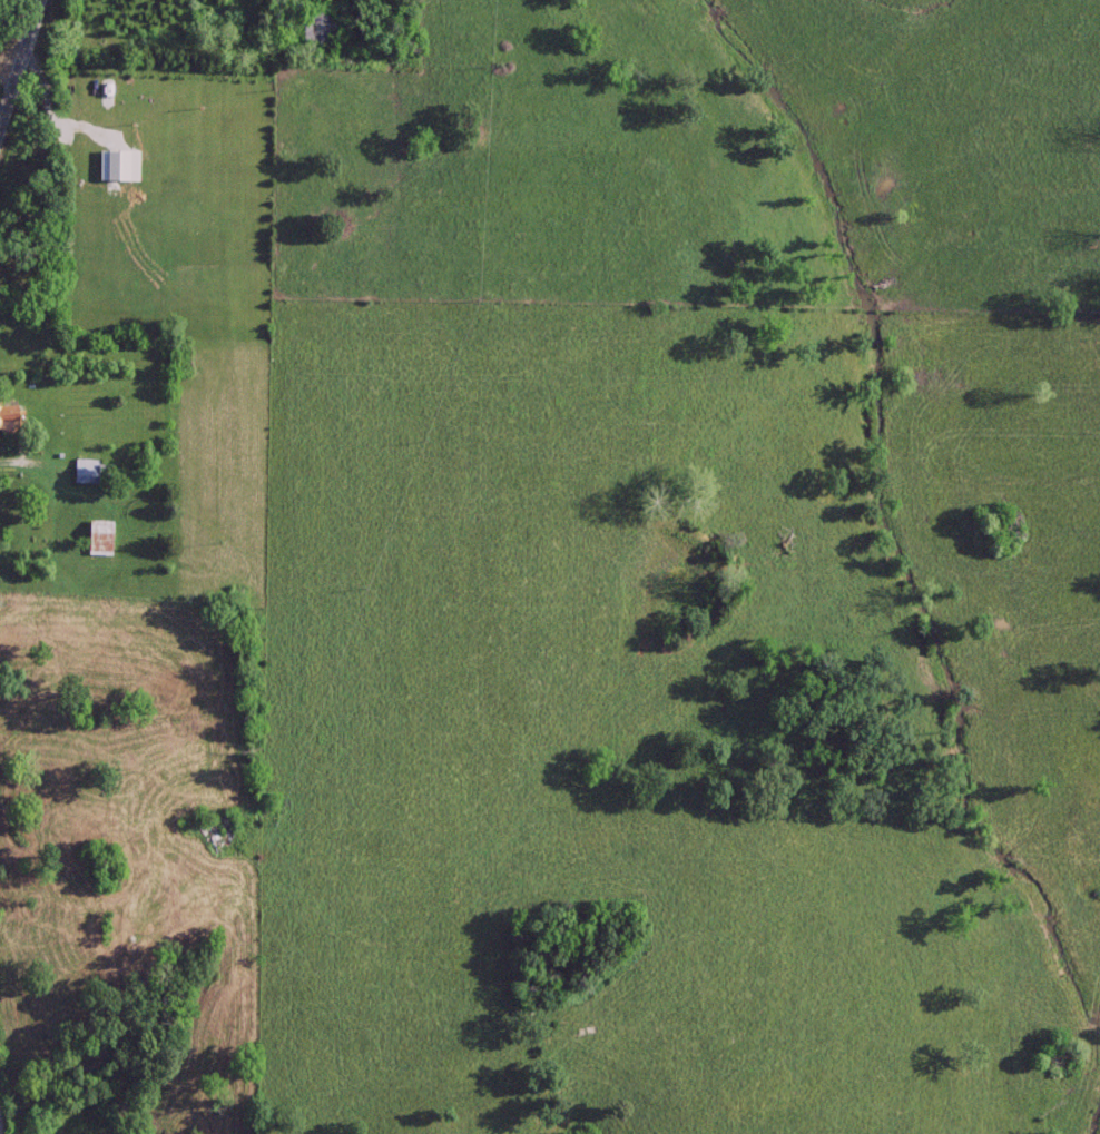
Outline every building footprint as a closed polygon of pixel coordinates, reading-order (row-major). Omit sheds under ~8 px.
[(298,24),(298,42),(325,42),(325,10),(305,10),(305,24),(298,24)] [(11,421),(12,406),(0,406),(0,432),(19,433),(19,421),(11,421)] [(70,485),(99,485),(99,462),(70,462),(70,485)] [(84,558),(109,558),(109,522),(84,522),(84,558)]
